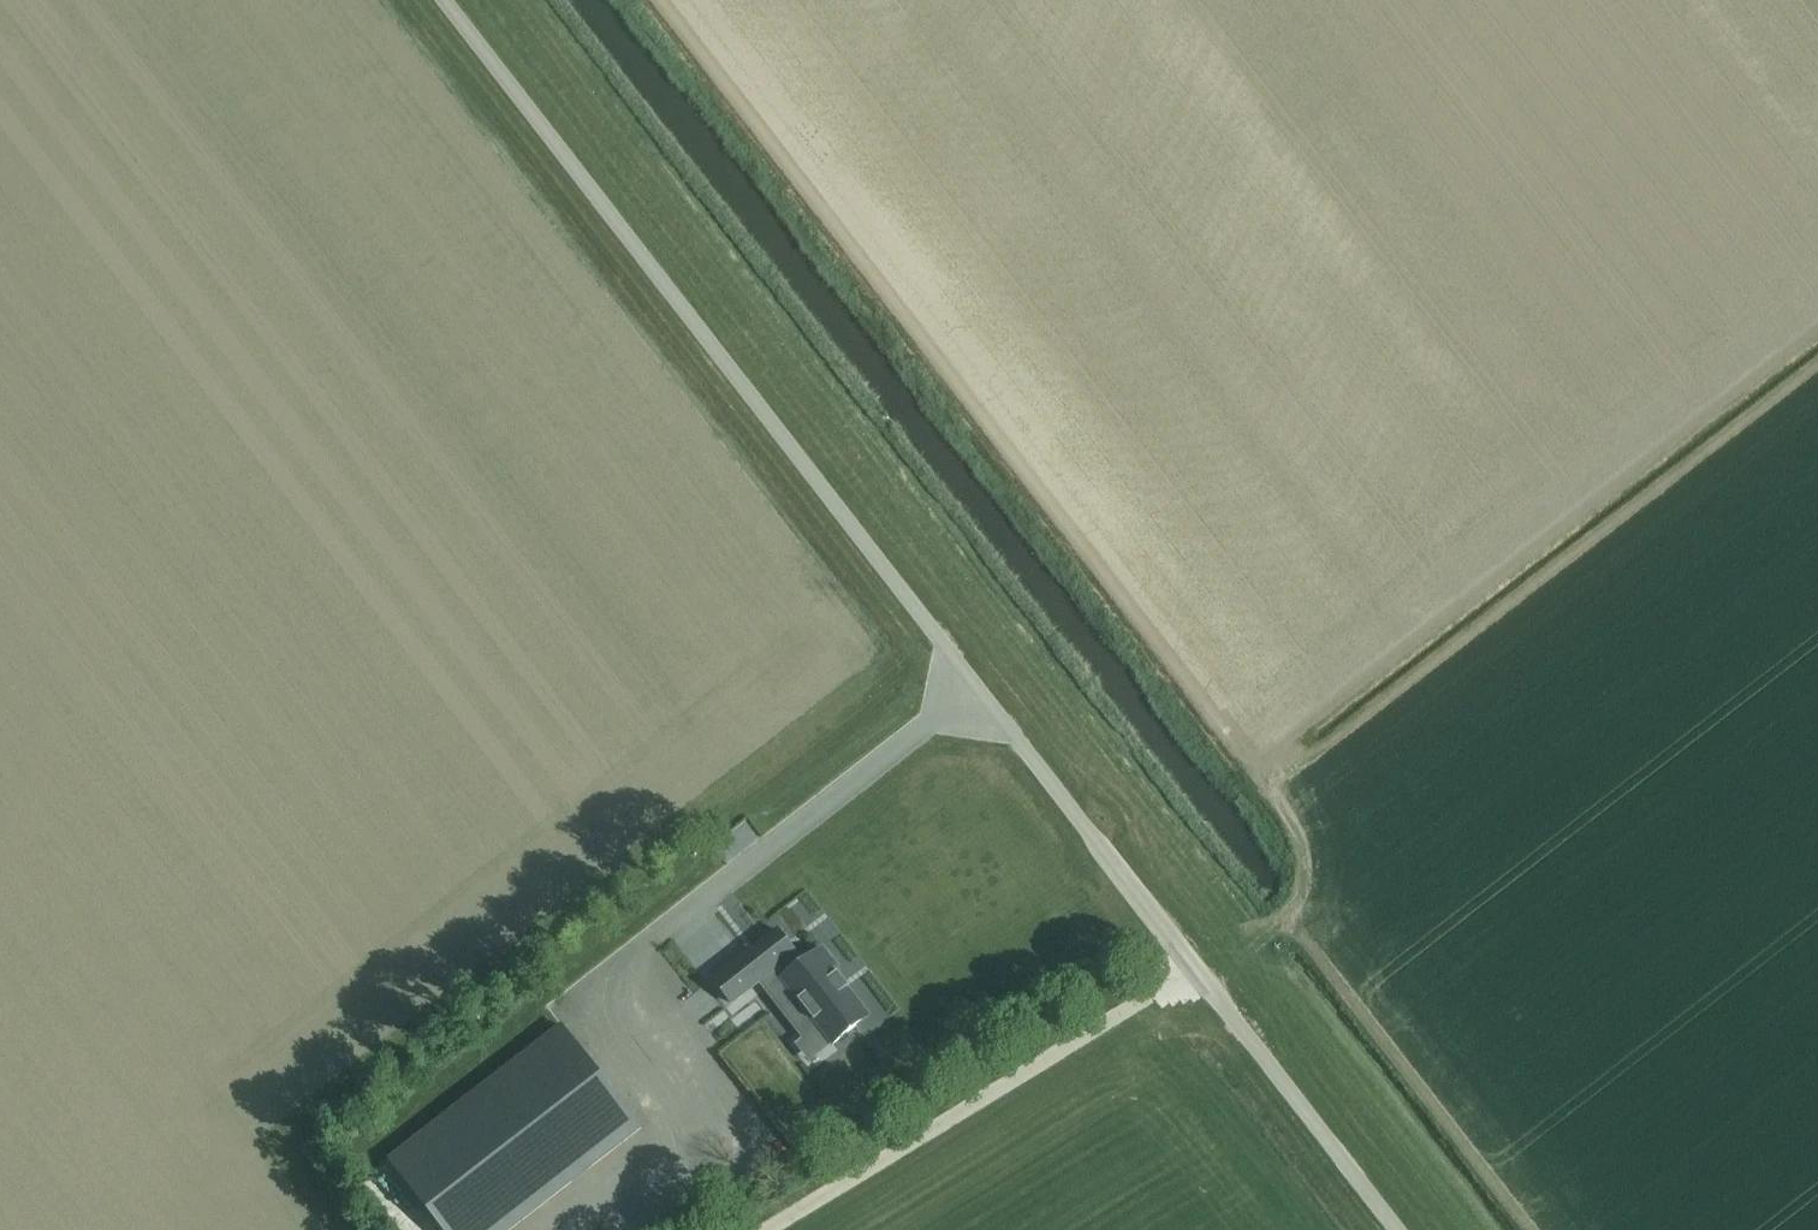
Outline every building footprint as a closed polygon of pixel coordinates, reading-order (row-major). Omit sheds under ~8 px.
[(749,952),(714,980),(732,1004),(760,983),(793,957),(796,954),(777,930),(756,947),(759,950),(753,955),(747,946),(746,947),(749,952)] [(793,957),(760,983),(803,1038),(818,1026),(832,1044),(833,1045),(869,1017),(848,990),(850,988),(849,987),(847,989),(837,976),(839,975),(838,973),(836,975),(832,969),(836,965),(823,949),(800,967),(793,957)] [(642,1129),(562,1026),(389,1161),(443,1229),(512,1229),(642,1129)]
